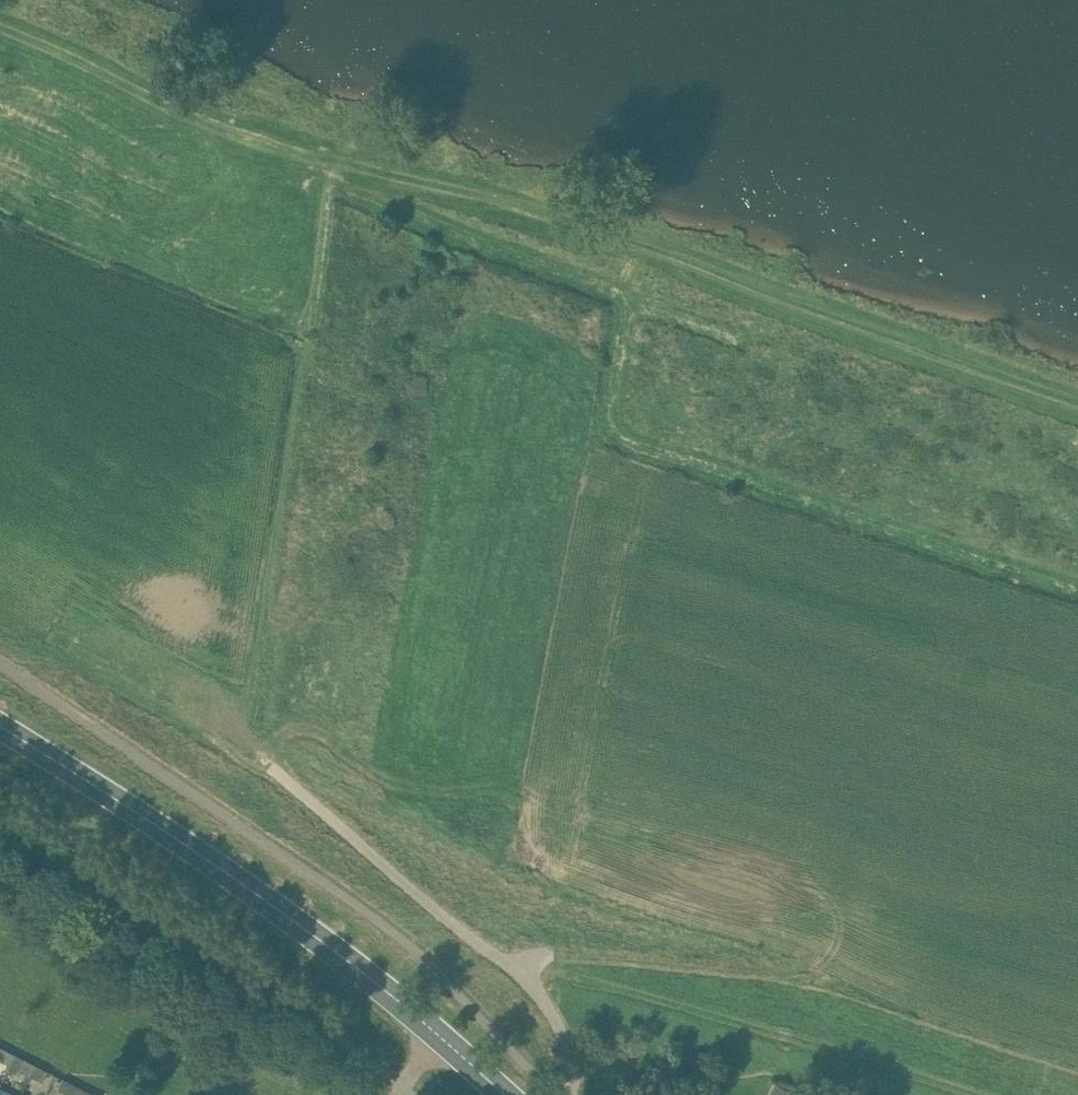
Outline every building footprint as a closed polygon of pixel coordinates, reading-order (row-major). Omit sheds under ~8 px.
[(0,1047),(0,1060),(9,1065),(15,1055),(0,1047)] [(29,1075),(34,1064),(22,1058),(17,1069),(29,1075)] [(34,1064),(29,1075),(41,1081),(47,1070),(34,1064)] [(75,1084),(62,1078),(56,1089),(69,1094),(75,1084)] [(69,1094),(95,1094),(75,1084),(69,1094)]
